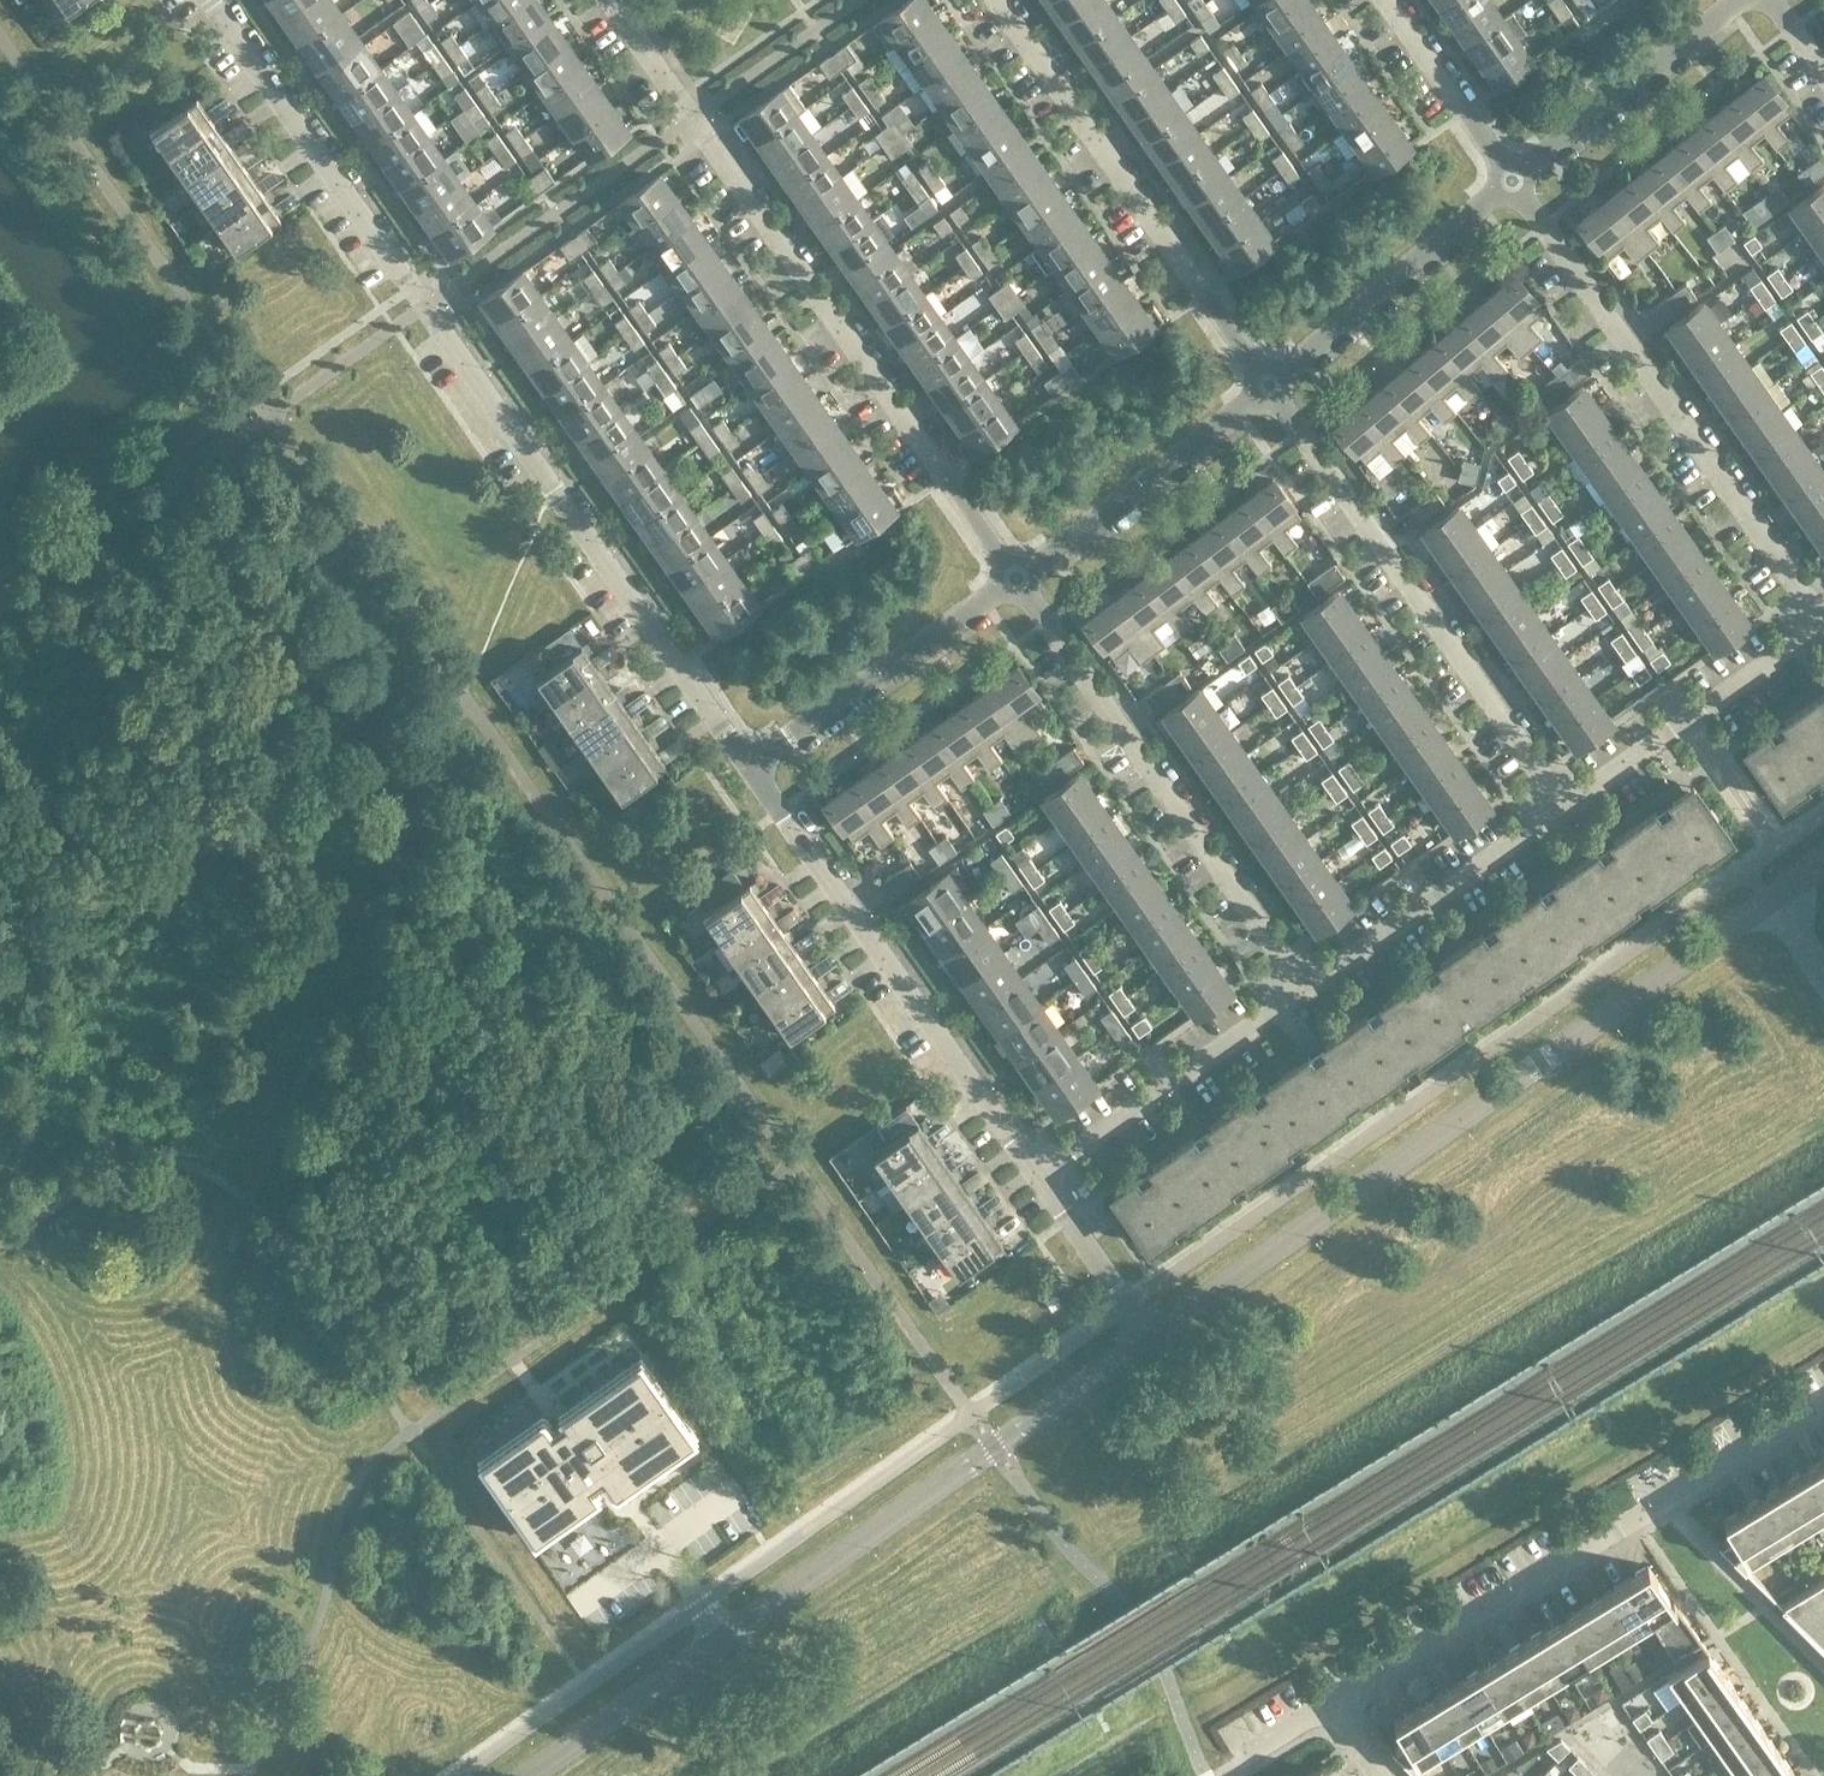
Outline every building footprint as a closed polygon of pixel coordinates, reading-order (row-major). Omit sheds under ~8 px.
[(59,16),(82,0),(48,0),(59,16)] [(276,3),(274,5),(284,19),(311,0),(274,0),(276,3)] [(332,0),(311,0),(284,19),(294,33),(296,32),(302,40),(341,12),(332,0)] [(419,9),(430,2),(428,0),(413,0),(419,9)] [(496,19),(522,0),(482,0),(496,19)] [(537,0),(522,0),(496,19),(511,41),(548,15),(546,13),(547,12),(546,11),(545,11),(537,0)] [(873,24),(889,47),(899,41),(898,40),(935,14),(934,12),(935,12),(934,10),(933,11),(929,5),(937,0),(908,0),(873,24)] [(1049,1),(1050,1),(1063,19),(1090,0),(1049,0),(1049,1)] [(1105,0),(1090,0),(1063,19),(1076,37),(1075,38),(1076,39),(1077,38),(1078,40),(1115,14),(1105,0)] [(1177,0),(1162,0),(1168,9),(1178,1),(1177,0)] [(1194,10),(1205,2),(1204,0),(1187,0),(1194,10)] [(1309,0),(1269,0),(1261,6),(1276,27),(1311,3),(1309,0)] [(1442,0),(1445,4),(1442,6),(1454,22),(1484,0),(1442,0)] [(1490,0),(1484,0),(1454,22),(1465,37),(1467,36),(1470,40),(1502,17),(1490,0)] [(1563,0),(1548,0),(1547,1),(1554,11),(1565,3),(1563,0)] [(1187,13),(1178,1),(1168,9),(1176,21),(1187,13)] [(438,14),(430,2),(419,9),(428,21),(438,14)] [(1212,12),(1205,2),(1194,10),(1201,20),(1212,12)] [(1325,23),(1311,3),(1276,27),(1290,47),(1325,23)] [(1572,13),(1565,3),(1554,11),(1561,21),(1572,13)] [(427,33),(411,10),(395,21),(411,44),(427,33)] [(1512,10),(1502,17),(1470,40),(1473,44),(1471,46),(1482,62),(1517,37),(1527,30),(1512,10)] [(357,36),(341,12),(302,40),(308,48),(305,50),(316,65),(357,36)] [(936,16),(935,14),(898,40),(899,41),(913,61),(950,35),(937,17),(938,16),(937,15),(936,16)] [(1130,36),(1115,14),(1078,40),(1079,42),(1078,42),(1079,44),(1080,43),(1093,61),(1130,36)] [(553,23),(552,20),(515,46),(530,68),(567,43),(554,24),(555,24),(554,22),(553,23)] [(1339,43),(1325,23),(1290,47),(1304,67),(1339,43)] [(451,32),(441,40),(449,52),(460,44),(451,32)] [(1210,46),(1201,34),(1191,41),(1199,54),(1210,46)] [(963,53),(950,35),(913,61),(928,82),(965,56),(964,55),(965,54),(964,53),(963,53)] [(1145,58),(1130,36),(1093,61),(1106,80),(1105,80),(1106,81),(1107,81),(1109,84),(1145,58)] [(1531,58),(1517,37),(1482,62),(1493,78),(1495,76),(1499,81),(1531,58)] [(443,56),(433,42),(423,49),(433,63),(443,56)] [(1233,42),(1222,50),(1229,60),(1240,52),(1233,42)] [(580,61),(567,43),(530,68),(545,90),(582,64),(581,62),(582,61),(581,60),(580,61)] [(837,50),(847,64),(857,57),(847,43),(837,50)] [(1353,63),(1339,43),(1304,67),(1318,87),(1353,63)] [(380,67),(363,44),(322,73),(332,88),(335,86),(340,95),(380,67)] [(468,56),(460,44),(449,52),(458,64),(468,56)] [(1247,62),(1240,52),(1229,60),(1237,70),(1247,62)] [(830,76),(840,69),(830,55),(820,62),(830,76)] [(453,70),(443,56),(433,63),(443,77),(453,70)] [(966,58),(965,56),(928,82),(920,88),(935,109),(943,103),(980,78),(967,59),(968,59),(967,57),(966,58)] [(1367,83),(1353,63),(1318,87),(1332,107),(1367,83)] [(583,65),(582,64),(545,90),(560,111),(597,85),(584,67),(585,66),(584,65),(583,65)] [(1232,77),(1223,65),(1213,73),(1221,85),(1232,77)] [(395,90),(380,67),(340,95),(346,103),(344,104),(354,119),(395,90)] [(1168,90),(1153,68),(1116,94),(1118,97),(1117,97),(1118,99),(1119,98),(1132,116),(1168,90)] [(869,74),(858,82),(867,94),(877,86),(869,74)] [(1763,74),(1736,95),(1766,132),(1765,133),(1777,149),(1790,138),(1778,123),(1793,111),(1763,74)] [(1240,90),(1232,77),(1221,85),(1230,97),(1240,90)] [(993,96),(980,78),(943,103),(958,125),(995,99),(994,97),(995,97),(994,95),(993,96)] [(486,82),(476,89),(484,101),(495,94),(486,82)] [(1261,82),(1251,90),(1258,100),(1269,92),(1261,82)] [(806,106),(790,83),(734,123),(743,136),(753,129),(757,135),(756,136),(757,137),(758,136),(759,138),(796,112),(796,113),(806,106)] [(1381,103),(1367,83),(1332,107),(1346,127),(1381,103)] [(610,103),(597,85),(560,111),(575,132),(612,106),(611,104),(612,104),(611,103),(610,103)] [(861,98),(852,86),(842,93),(851,105),(861,98)] [(886,98),(877,86),(867,94),(875,106),(886,98)] [(475,100),(465,87),(455,94),(464,108),(475,100)] [(411,112),(395,90),(354,119),(364,133),(366,131),(372,139),(411,112)] [(1183,112),(1168,90),(1132,116),(1145,134),(1144,135),(1145,136),(1147,137),(1183,112)] [(1276,102),(1269,92),(1258,100),(1265,110),(1276,102)] [(208,103),(203,93),(191,101),(150,130),(155,138),(155,137),(167,154),(166,154),(167,155),(211,124),(210,123),(200,108),(208,103)] [(503,106),(495,94),(484,101),(493,113),(503,106)] [(1766,132),(1736,95),(1710,116),(1740,153),(1739,154),(1751,169),(1764,159),(1752,143),(1765,133),(1766,132)] [(869,110),(861,98),(851,105),(859,117),(869,110)] [(996,101),(995,99),(958,125),(973,146),(1010,120),(997,102),(998,101),(997,100),(996,101)] [(485,114),(475,100),(464,108),(474,122),(485,114)] [(1395,123),(1381,103),(1346,127),(1361,147),(1395,123)] [(613,108),(612,106),(575,132),(576,133),(564,142),(579,163),(628,128),(614,109),(615,109),(614,107),(613,108)] [(1262,120),(1253,108),(1243,115),(1251,127),(1262,120)] [(427,134),(411,112),(372,139),(378,148),(375,149),(385,163),(427,134)] [(811,133),(796,113),(796,112),(759,138),(760,140),(759,140),(760,142),(761,141),(774,159),(811,133)] [(1198,133),(1183,112),(1147,137),(1148,139),(1147,140),(1148,141),(1149,140),(1162,159),(1198,133)] [(1740,153),(1710,116),(1684,136),(1714,174),(1713,174),(1725,190),(1738,179),(1726,164),(1739,154),(1740,153)] [(224,126),(219,117),(210,123),(211,124),(167,155),(172,161),(183,177),(184,178),(228,147),(227,146),(217,132),(224,126)] [(899,120),(890,126),(887,128),(894,138),(906,130),(899,120)] [(1023,138),(1010,120),(973,146),(989,168),(1025,142),(1024,140),(1024,139),(1024,138),(1023,138)] [(1270,132),(1262,120),(1251,127),(1260,139),(1270,132)] [(1290,122),(1279,130),(1286,140),(1297,132),(1290,122)] [(1410,144),(1395,123),(1361,147),(1375,168),(1410,144)] [(516,124),(505,131),(514,143),(524,136),(516,124)] [(894,138),(887,128),(875,136),(882,147),(894,138)] [(913,140),(906,130),(894,138),(901,148),(913,140)] [(506,145),(497,131),(486,139),(496,153),(506,145)] [(1304,142),(1297,132),(1286,140),(1293,150),(1304,142)] [(826,155),(811,133),(774,159),(787,177),(786,178),(787,179),(788,179),(789,180),(826,155)] [(1213,154),(1198,133),(1162,159),(1174,177),(1174,179),(1175,178),(1177,180),(1213,154)] [(443,157),(427,134),(385,163),(395,178),(398,176),(404,184),(443,157)] [(533,148),(524,136),(514,143),(522,156),(533,148)] [(1714,174),(1684,136),(1658,157),(1688,194),(1687,195),(1699,210),(1712,200),(1700,185),(1713,174),(1714,174)] [(901,148),(894,138),(882,147),(889,157),(901,148)] [(241,150),(236,140),(227,146),(228,147),(184,178),(188,185),(189,184),(200,201),(200,202),(244,171),(244,170),(233,155),(241,150)] [(516,159),(506,145),(496,153),(506,167),(516,159)] [(1292,162),(1283,150),(1273,158),(1281,170),(1292,162)] [(1035,155),(1033,153),(996,178),(1012,201),(1048,175),(1036,157),(1036,156),(1036,155),(1035,155)] [(1228,175),(1213,154),(1177,180),(1178,182),(1177,182),(1178,183),(1179,183),(1191,201),(1228,175)] [(1808,187),(1823,176),(1823,154),(1798,172),(1808,187)] [(841,176),(826,155),(789,180),(790,182),(789,183),(790,184),(791,183),(804,202),(841,176)] [(458,179),(443,157),(404,184),(409,192),(407,194),(417,208),(458,179)] [(1688,194),(1658,157),(1632,178),(1662,215),(1661,216),(1673,231),(1686,221),(1674,205),(1687,195),(1688,194)] [(929,159),(918,167),(927,179),(937,171),(929,159)] [(1300,174),(1292,162),(1281,170),(1290,182),(1300,174)] [(1318,162),(1307,170),(1314,180),(1325,172),(1318,162)] [(257,174),(253,164),(244,170),(244,171),(200,202),(205,208),(217,224),(216,225),(217,225),(261,194),(260,194),(250,179),(257,174)] [(555,179),(545,165),(535,172),(545,187),(555,179)] [(147,189),(157,182),(147,168),(138,175),(147,189)] [(921,183),(912,171),(902,178),(910,190),(921,183)] [(946,183),(937,171),(927,179),(935,191),(946,183)] [(1332,182),(1325,172),(1314,180),(1321,190),(1332,182)] [(674,194),(660,174),(623,200),(639,222),(676,197),(675,195),(675,194),(674,193),(674,194)] [(1061,193),(1048,175),(1012,201),(1027,222),(1063,196),(1062,194),(1063,194),(1062,192),(1061,193)] [(1243,196),(1228,175),(1191,201),(1204,219),(1203,220),(1204,221),(1205,221),(1206,222),(1243,196)] [(856,197),(841,176),(804,202),(817,220),(816,220),(817,222),(818,221),(819,223),(856,197)] [(528,177),(518,185),(528,199),(538,191),(528,177)] [(1662,215),(1632,178),(1606,198),(1648,251),(1660,241),(1648,226),(1661,216),(1662,215)] [(474,201),(458,179),(417,208),(427,222),(429,221),(435,229),(474,201)] [(929,195),(921,183),(910,190),(919,202),(929,195)] [(1779,185),(1770,192),(1781,206),(1790,200),(1779,185)] [(1793,206),(1809,229),(1823,218),(1823,185),(1793,206)] [(274,197),(269,187),(260,194),(261,194),(217,225),(221,232),(222,232),(233,248),(234,250),(278,219),(276,215),(267,202),(274,197)] [(1301,199),(1311,214),(1322,206),(1312,192),(1301,199)] [(1781,206),(1770,192),(1762,198),(1772,212),(1781,206)] [(1065,198),(1063,196),(1027,222),(1042,243),(1078,217),(1065,199),(1066,198),(1065,197),(1065,198)] [(1258,218),(1243,196),(1206,222),(1208,224),(1207,225),(1208,226),(1209,225),(1221,243),(1258,218)] [(677,198),(676,197),(639,222),(654,244),(691,218),(678,200),(679,199),(678,198),(677,198)] [(870,218),(856,197),(819,223),(820,225),(819,225),(820,226),(821,226),(834,244),(870,218)] [(1648,251),(1606,198),(1579,220),(1609,257),(1624,245),(1636,261),(1648,251)] [(491,225),(474,201),(435,229),(441,237),(439,239),(449,254),(491,225)] [(969,216),(960,204),(950,211),(958,223),(969,216)] [(952,228),(944,215),(933,223),(942,235),(952,228)] [(1091,236),(1078,217),(1042,243),(1033,249),(1048,270),(1057,264),(1093,239),(1092,237),(1093,236),(1092,235),(1091,236)] [(704,236),(691,218),(654,244),(669,265),(706,239),(704,237),(705,237),(704,235),(704,236)] [(886,240),(870,218),(834,244),(847,262),(846,263),(847,264),(848,264),(849,266),(886,240)] [(1274,240),(1258,218),(1221,243),(1223,245),(1222,246),(1223,247),(1223,246),(1227,252),(1218,259),(1227,273),(1274,240)] [(1809,229),(1823,250),(1823,218),(1809,229)] [(1725,224),(1716,230),(1726,244),(1735,238),(1725,224)] [(587,247),(598,239),(588,225),(577,233),(587,247)] [(1726,244),(1716,230),(1707,236),(1718,251),(1726,244)] [(1751,252),(1762,244),(1755,233),(1744,241),(1751,252)] [(982,235),(972,243),(980,255),(991,247),(982,235)] [(1311,247),(1303,235),(1288,245),(1296,257),(1311,247)] [(581,252),(571,237),(560,245),(570,259),(581,252)] [(707,241),(706,239),(669,265),(684,286),(721,260),(708,242),(709,241),(708,240),(707,241)] [(1094,240),(1093,239),(1057,264),(1071,286),(1108,260),(1095,241),(1096,241),(1095,240),(1094,240)] [(974,259),(966,247),(955,254),(964,266),(974,259)] [(999,259),(991,247),(980,255),(989,267),(999,259)] [(909,273),(893,251),(857,277),(859,279),(858,280),(859,281),(860,281),(872,299),(909,273)] [(609,257),(599,264),(608,276),(618,269),(609,257)] [(983,271),(974,259),(964,266),(972,278),(983,271)] [(733,279),(721,260),(684,286),(699,307),(736,281),(734,280),(735,279),(734,278),(733,279)] [(1121,278),(1108,260),(1071,286),(1086,307),(1123,281),(1122,279),(1123,279),(1122,277),(1121,278)] [(1778,266),(1767,274),(1774,285),(1785,277),(1778,266)] [(603,283),(593,269),(583,276),(593,290),(603,283)] [(626,281),(618,269),(608,276),(616,288),(626,281)] [(540,294),(523,271),(482,300),(492,315),(495,314),(501,322),(540,294)] [(924,294),(909,273),(872,299),(885,317),(884,318),(885,319),(886,318),(887,320),(924,294)] [(1514,273),(1488,296),(1532,347),(1544,337),(1531,322),(1545,310),(1514,273)] [(1793,288),(1785,277),(1774,285),(1782,295),(1793,288)] [(1769,289),(1761,278),(1750,286),(1758,296),(1769,289)] [(1012,280),(1003,287),(1000,289),(1007,299),(1019,291),(1012,280)] [(737,283),(736,281),(699,307),(714,329),(750,303),(738,284),(738,283),(737,283)] [(1124,283),(1123,281),(1086,307),(1101,328),(1138,302),(1125,284),(1126,283),(1125,282),(1124,283)] [(1687,282),(1678,289),(1688,303),(1697,297),(1687,282)] [(613,297),(603,283),(593,290),(603,304),(613,297)] [(1007,299),(1000,289),(988,297),(995,308),(1007,299)] [(1688,303),(1678,289),(1650,308),(1661,323),(1688,303)] [(1776,299),(1769,289),(1758,296),(1765,307),(1776,299)] [(1026,301),(1019,291),(1007,299),(1014,309),(1026,301)] [(555,317),(540,294),(501,322),(506,330),(504,332),(514,346),(555,317)] [(939,315),(924,294),(887,320),(889,322),(888,322),(889,324),(889,323),(902,341),(939,315)] [(1532,347),(1488,296),(1463,317),(1494,353),(1495,353),(1507,342),(1520,357),(1532,347)] [(639,299),(629,307),(637,319),(648,312),(639,299)] [(1014,309),(1007,299),(995,308),(1002,318),(1014,309)] [(1719,323),(1704,301),(1669,326),(1685,348),(1719,323)] [(1139,304),(1138,302),(1101,328),(1117,350),(1163,318),(1154,304),(1144,311),(1140,305),(1141,305),(1140,303),(1139,304)] [(763,321),(750,303),(714,329),(729,351),(766,325),(764,322),(765,322),(764,320),(763,321)] [(1808,309),(1797,316),(1804,327),(1815,319),(1808,309)] [(656,324),(648,312),(637,319),(646,331),(656,324)] [(635,328),(625,314),(615,321),(624,335),(635,328)] [(954,337),(939,315),(902,341),(915,360),(914,360),(915,361),(916,361),(917,363),(954,337)] [(571,339),(555,317),(514,346),(524,360),(526,358),(532,367),(571,339)] [(1494,353),(1463,317),(1438,338),(1468,375),(1469,374),(1482,363),(1494,378),(1507,368),(1495,353),(1494,353)] [(1823,330),(1815,319),(1804,327),(1812,338),(1823,330)] [(1042,320),(1032,327),(1040,339),(1050,332),(1042,320)] [(1798,331),(1791,320),(1780,328),(1788,339),(1798,331)] [(1734,345),(1719,323),(1685,348),(1700,369),(1734,345)] [(645,342),(635,328),(624,335),(634,349),(645,342)] [(1806,342),(1798,331),(1788,339),(1795,349),(1806,342)] [(1034,344),(1026,332),(1015,339),(1024,351),(1034,344)] [(1059,344),(1050,332),(1040,339),(1048,352),(1059,344)] [(775,338),(773,335),(737,361),(752,383),(789,358),(776,339),(777,339),(776,337),(775,338)] [(969,358),(954,337),(917,363),(918,364),(918,365),(918,366),(919,365),(932,384),(969,358)] [(1468,375),(1438,338),(1412,360),(1443,396),(1444,395),(1456,385),(1469,400),(1482,389),(1469,374),(1468,375)] [(587,362),(571,339),(532,367),(538,375),(535,376),(545,391),(587,362)] [(669,342),(659,349),(667,361),(678,354),(669,342)] [(1043,356),(1034,344),(1024,351),(1032,363),(1043,356)] [(1749,366),(1734,345),(1700,369),(1715,390),(1749,366)] [(686,366),(678,354),(667,361),(676,373),(686,366)] [(1592,371),(1582,356),(1555,375),(1564,390),(1592,371)] [(802,376),(789,358),(752,383),(767,405),(804,379),(803,377),(804,376),(803,375),(802,376)] [(984,379),(969,358),(932,384),(945,402),(944,403),(945,404),(946,403),(947,405),(984,379)] [(666,373),(657,359),(646,366),(656,380),(666,373)] [(1443,396),(1412,360),(1387,381),(1418,418),(1419,417),(1431,406),(1444,421),(1457,410),(1444,395),(1443,396)] [(1071,383),(1081,375),(1071,361),(1061,369),(1071,383)] [(603,384),(587,362),(545,391),(555,405),(558,403),(564,411),(603,384)] [(1821,364),(1810,371),(1818,382),(1823,377),(1823,367),(1821,364)] [(1764,387),(1749,366),(1715,390),(1730,412),(1764,387)] [(676,387),(666,373),(656,380),(666,394),(676,387)] [(1044,381),(1054,395),(1064,387),(1054,373),(1044,381)] [(1564,390),(1555,375),(1545,382),(1556,397),(1564,390)] [(805,380),(804,379),(767,405),(782,426),(819,400),(806,382),(807,381),(806,380),(805,380)] [(999,400),(984,379),(947,405),(948,407),(947,407),(948,409),(949,408),(962,426),(999,400)] [(1418,418),(1387,381),(1362,403),(1392,439),(1393,438),(1406,428),(1419,443),(1431,432),(1419,417),(1418,418)] [(618,406),(603,384),(564,411),(569,420),(567,421),(577,435),(618,406)] [(1599,408),(1583,386),(1549,410),(1564,433),(1599,408)] [(701,387),(690,394),(699,406),(709,399),(701,387)] [(1780,409),(1764,387),(1730,412),(1745,433),(1780,409)] [(832,418),(819,400),(782,426),(797,447),(834,421),(833,420),(834,419),(833,418),(832,418)] [(1014,423),(999,400),(962,426),(963,428),(962,428),(963,430),(964,429),(968,435),(958,442),(968,455),(1014,423)] [(1392,439),(1362,403),(1335,425),(1366,461),(1381,449),(1393,464),(1406,453),(1393,438),(1392,439)] [(635,430),(618,406),(577,435),(587,450),(589,448),(596,457),(635,430)] [(1510,407),(1501,413),(1511,428),(1520,422),(1510,407)] [(1614,429),(1599,408),(1564,433),(1579,454),(1614,429)] [(1795,430),(1780,409),(1745,433),(1760,454),(1795,430)] [(1511,428),(1501,413),(1492,419),(1502,434),(1511,428)] [(723,418),(712,425),(721,437),(731,430),(723,418)] [(710,434),(700,420),(690,428),(700,442),(710,434)] [(835,423),(834,421),(797,447),(812,468),(849,442),(836,424),(837,424),(836,422),(835,423)] [(1629,451),(1614,429),(1579,454),(1594,475),(1629,451)] [(740,442),(731,430),(721,437),(729,449),(740,442)] [(1810,451),(1795,430),(1760,454),(1775,476),(1810,451)] [(720,448),(710,434),(700,442),(709,456),(720,448)] [(862,461),(849,442),(812,468),(827,490),(864,464),(863,462),(863,461),(863,460),(862,461)] [(662,468),(646,445),(606,472),(613,481),(611,483),(621,497),(662,468)] [(1518,449),(1508,457),(1515,467),(1526,460),(1518,449)] [(1644,472),(1629,451),(1594,475),(1609,497),(1644,472)] [(1810,451),(1775,476),(1790,497),(1823,473),(1823,472),(1810,451)] [(762,454),(753,460),(742,468),(751,480),(761,472),(771,466),(762,454)] [(1464,458),(1461,469),(1478,473),(1481,463),(1464,458)] [(1533,470),(1526,460),(1515,467),(1523,478),(1533,470)] [(865,465),(864,464),(827,490),(842,511),(879,485),(866,467),(867,466),(866,465),(865,465)] [(742,479),(732,465),(721,473),(731,486),(742,479)] [(678,491),(662,468),(621,497),(631,512),(633,510),(639,518),(678,491)] [(1478,473),(1461,469),(1458,479),(1475,484),(1478,473)] [(1516,481),(1508,470),(1498,478),(1505,489),(1516,481)] [(770,484),(761,472),(751,480),(759,492),(770,484)] [(1659,494),(1644,472),(1609,497),(1624,518),(1659,494)] [(1790,497),(1805,518),(1823,504),(1823,473),(1790,497)] [(1273,478),(1245,499),(1274,537),(1273,538),(1285,553),(1298,543),(1286,527),(1301,516),(1273,478)] [(751,493),(742,479),(731,486),(741,501),(751,493)] [(879,485),(842,511),(830,519),(846,541),(904,500),(894,487),(885,493),(881,488),(882,487),(881,486),(880,487),(879,485)] [(694,513),(678,491),(639,518),(645,526),(642,528),(652,542),(694,513)] [(1409,510),(1419,524),(1446,505),(1436,491),(1409,510)] [(1548,491),(1537,499),(1545,510),(1556,502),(1548,491)] [(1674,515),(1659,494),(1624,518),(1639,539),(1674,515)] [(1274,537),(1245,499),(1219,519),(1248,557),(1247,558),(1258,573),(1272,563),(1260,547),(1273,538),(1274,537)] [(1563,513),(1556,502),(1545,510),(1552,520),(1563,513)] [(783,503),(772,510),(781,522),(791,515),(783,503)] [(1539,514),(1532,503),(1521,511),(1528,522),(1539,514)] [(1805,518),(1820,539),(1823,536),(1823,504),(1805,518)] [(1475,527),(1459,505),(1425,529),(1440,552),(1475,527)] [(773,524),(763,510),(753,517),(763,531),(773,524)] [(709,535),(694,513),(652,542),(662,556),(665,555),(670,563),(709,535)] [(1547,524),(1539,514),(1528,522),(1536,532),(1547,524)] [(800,527),(791,515),(781,522),(789,534),(800,527)] [(1689,536),(1674,515),(1639,539),(1654,561),(1689,536)] [(1248,557),(1219,519),(1192,539),(1221,577),(1220,577),(1232,593),(1245,583),(1233,567),(1247,558),(1248,557)] [(783,538),(773,524),(763,531),(773,545),(783,538)] [(1490,548),(1475,527),(1440,552),(1455,573),(1490,548)] [(1579,534),(1568,542),(1575,553),(1586,545),(1579,534)] [(725,558),(709,535),(670,563),(676,571),(674,573),(684,587),(725,558)] [(1704,557),(1689,536),(1654,561),(1669,582),(1704,557)] [(1221,577),(1192,539),(1166,559),(1195,597),(1194,598),(1206,613),(1219,603),(1207,587),(1220,577),(1221,577)] [(812,565),(822,558),(812,544),(802,551),(812,565)] [(1594,556),(1586,545),(1575,553),(1583,563),(1594,556)] [(1569,557),(1562,546),(1551,554),(1558,564),(1569,557)] [(1505,570),(1490,548),(1455,573),(1470,594),(1505,570)] [(795,556),(785,563),(795,577),(805,570),(795,556)] [(1577,567),(1569,557),(1558,564),(1566,575),(1577,567)] [(1719,578),(1704,557),(1669,582),(1684,603),(1719,578)] [(741,580),(725,558),(684,587),(694,601),(696,599),(702,608),(741,580)] [(1195,597),(1166,559),(1139,579),(1168,617),(1167,618),(1179,633),(1192,623),(1181,607),(1194,598),(1195,597)] [(1308,581),(1318,596),(1345,577),(1335,562),(1308,581)] [(1520,591),(1505,570),(1470,594),(1485,616),(1520,591)] [(1609,577),(1598,584),(1605,595),(1616,587),(1609,577)] [(1734,600),(1719,578),(1684,603),(1699,624),(1717,612),(1734,600)] [(1168,617),(1139,579),(1113,599),(1154,653),(1166,643),(1154,627),(1167,618),(1168,617)] [(757,604),(741,580),(702,608),(708,616),(705,618),(716,633),(757,604)] [(1624,598),(1616,587),(1605,595),(1613,606),(1624,598)] [(1599,599),(1592,589),(1581,596),(1588,607),(1599,599)] [(1355,612),(1339,590),(1304,614),(1320,637),(1355,612)] [(1535,613),(1520,591),(1485,616),(1500,637),(1535,613)] [(1289,594),(1280,600),(1291,615),(1300,609),(1289,594)] [(1154,653),(1113,599),(1086,620),(1114,658),(1129,646),(1141,662),(1154,653)] [(1607,610),(1599,599),(1588,607),(1596,618),(1607,610)] [(1291,615),(1280,600),(1272,606),(1282,621),(1291,615)] [(1734,600),(1717,612),(1699,624),(1715,646),(1732,634),(1750,622),(1734,600)] [(1370,633),(1355,612),(1320,637),(1335,658),(1370,633)] [(1550,634),(1535,613),(1500,637),(1515,658),(1550,634)] [(1638,619),(1628,627),(1635,638),(1646,630),(1638,619)] [(1653,641),(1646,630),(1635,638),(1643,648),(1653,641)] [(1629,642),(1622,631),(1611,639),(1618,649),(1629,642)] [(1235,632),(1226,638),(1237,653),(1245,647),(1235,632)] [(1384,654),(1370,633),(1335,658),(1350,679),(1384,654)] [(1565,655),(1550,634),(1515,658),(1530,680),(1565,655)] [(1237,653),(1226,638),(1217,645),(1228,659),(1237,653)] [(535,677),(540,684),(541,684),(552,700),(552,701),(596,670),(585,655),(593,650),(588,640),(577,648),(576,647),(535,677)] [(1274,652),(1266,641),(1255,649),(1263,660),(1274,652)] [(1637,652),(1629,642),(1618,649),(1626,660),(1637,652)] [(1663,650),(1656,654),(1665,666),(1671,661),(1663,650)] [(1257,664),(1249,653),(1238,661),(1246,672),(1257,664)] [(1400,676),(1384,654),(1350,679),(1365,700),(1400,676)] [(1665,666),(1656,654),(1650,659),(1658,670),(1665,666)] [(1580,676),(1565,655),(1530,680),(1545,701),(1580,676)] [(609,673),(605,663),(596,670),(552,701),(557,708),(569,724),(568,724),(569,725),(613,694),(612,693),(602,678),(609,673)] [(1652,674),(1644,663),(1638,667),(1645,678),(1652,674)] [(1018,666),(990,685),(1029,740),(1041,731),(1030,715),(1045,704),(1018,666)] [(1645,678),(1638,667),(1631,672),(1639,683),(1645,678)] [(1181,671),(1172,677),(1182,691),(1191,685),(1181,671)] [(1289,674),(1278,682),(1286,692),(1297,685),(1289,674)] [(1415,698),(1400,676),(1365,700),(1380,722),(1415,698)] [(1595,698),(1580,676),(1545,701),(1560,722),(1578,710),(1595,698)] [(1182,691),(1172,677),(1144,696),(1155,711),(1182,691)] [(1029,740),(990,685),(963,705),(990,743),(991,743),(1004,733),(1016,749),(1029,740)] [(1304,695),(1297,685),(1286,692),(1293,703),(1304,695)] [(1280,697),(1272,686),(1261,694),(1269,704),(1280,697)] [(626,697),(621,687),(612,693),(613,694),(569,725),(573,732),(574,731),(585,748),(585,749),(629,717),(619,702),(626,697)] [(1216,710),(1200,688),(1165,712),(1181,734),(1216,710)] [(1806,706),(1823,732),(1823,693),(1806,706)] [(1287,707),(1280,697),(1269,704),(1276,715),(1287,707)] [(1430,719),(1415,698),(1380,722),(1395,743),(1430,719)] [(1611,720),(1595,698),(1578,710),(1560,722),(1576,744),(1593,732),(1611,720)] [(990,743),(963,705),(936,724),(963,762),(964,762),(977,752),(989,768),(1002,759),(991,743),(990,743)] [(1806,706),(1785,721),(1782,717),(1741,746),(1782,804),(1823,775),(1821,772),(1823,769),(1823,732),(1806,706)] [(643,720),(638,710),(629,717),(585,749),(590,755),(602,771),(601,771),(602,772),(646,741),(645,740),(635,726),(643,720)] [(1231,731),(1216,710),(1181,734),(1196,756),(1231,731)] [(1319,717),(1308,724),(1316,735),(1327,727),(1319,717)] [(1445,740),(1430,719),(1395,743),(1410,764),(1445,740)] [(963,762),(936,724),(908,743),(936,782),(937,781),(950,771),(962,788),(975,778),(964,762),(963,762)] [(1334,738),(1327,727),(1316,735),(1323,746),(1334,738)] [(1310,739),(1302,729),(1291,736),(1299,747),(1310,739)] [(1246,752),(1231,731),(1196,756),(1211,777),(1246,752)] [(659,744),(654,734),(645,740),(646,741),(602,772),(607,779),(607,778),(618,795),(619,797),(664,765),(661,762),(652,749),(659,744)] [(1317,750),(1310,739),(1299,747),(1306,758),(1317,750)] [(1460,761),(1445,740),(1410,764),(1425,786),(1460,761)] [(936,782),(908,743),(881,762),(909,801),(910,800),(923,791),(934,807),(948,797),(937,781),(936,782)] [(1074,746),(1046,765),(1056,780),(1084,760),(1074,746)] [(1261,774),(1246,752),(1211,777),(1226,798),(1261,774)] [(1349,760),(1338,767),(1346,778),(1357,770),(1349,760)] [(1475,782),(1460,761),(1425,786),(1440,807),(1457,795),(1475,782)] [(909,801),(881,762),(854,781),(882,820),(883,819),(896,810),(907,826),(921,816),(910,800),(909,801)] [(1056,780),(1046,765),(1037,772),(1048,786),(1056,780)] [(1364,781),(1357,770),(1346,778),(1353,788),(1364,781)] [(1340,782),(1332,771),(1322,779),(1329,790),(1340,782)] [(1095,795),(1080,772),(1045,797),(1060,819),(1095,795)] [(1276,795),(1261,774),(1226,798),(1241,820),(1276,795)] [(1695,779),(1654,808),(1656,811),(1614,841),(1618,847),(1602,858),(1598,852),(1577,867),(1613,918),(1634,903),(1630,897),(1646,886),(1650,892),(1692,862),(1695,866),(1736,837),(1695,779)] [(882,820),(854,781),(826,801),(853,840),(869,829),(880,845),(894,835),(883,819),(882,820)] [(1347,793),(1340,782),(1329,790),(1337,800),(1347,793)] [(1475,782),(1457,795),(1440,807),(1456,829),(1473,817),(1490,805),(1475,782)] [(1110,816),(1095,795),(1060,819),(1075,840),(1110,816)] [(1291,817),(1276,795),(1241,820),(1256,841),(1291,817)] [(1001,797),(992,804),(1002,818),(1011,812),(1001,797)] [(1379,802),(1368,810),(1376,820),(1387,813),(1379,802)] [(1002,818),(992,804),(983,810),(993,824),(1002,818)] [(1394,823),(1387,813),(1376,820),(1383,831),(1394,823)] [(1370,824),(1362,814),(1351,821),(1359,832),(1370,824)] [(1125,837),(1110,816),(1075,840),(1090,862),(1125,837)] [(1306,838),(1291,817),(1256,841),(1271,862),(1306,838)] [(1014,835),(1007,824),(996,832),(1003,842),(1014,835)] [(1377,835),(1370,824),(1359,832),(1366,843),(1377,835)] [(1404,832),(1397,837),(1405,848),(1411,843),(1404,832)] [(946,836),(938,842),(948,856),(957,850),(946,836)] [(1140,859),(1125,837),(1090,862),(1106,883),(1140,859)] [(1405,848),(1397,837),(1391,841),(1398,852),(1405,848)] [(1321,859),(1306,838),(1271,862),(1286,883),(1321,859)] [(948,856),(938,842),(929,848),(939,863),(948,856)] [(1392,857),(1385,846),(1378,850),(1386,861),(1392,857)] [(1386,861),(1378,850),(1372,855),(1379,866),(1386,861)] [(1012,867),(1001,852),(991,860),(1001,875),(1012,867)] [(1030,857),(1019,864),(1026,875),(1037,867),(1030,857)] [(1155,880),(1140,859),(1106,883),(1121,905),(1155,880)] [(1336,880),(1321,859),(1286,883),(1301,905),(1318,892),(1336,880)] [(883,880),(894,895),(921,875),(911,861),(883,880)] [(975,893),(956,866),(908,900),(927,927),(967,900),(975,893)] [(1023,883),(1012,867),(1001,875),(1012,890),(1023,883)] [(1045,878),(1037,867),(1026,875),(1034,886),(1045,878)] [(1613,918),(1577,867),(1556,882),(1560,887),(1532,907),(1528,902),(1520,907),(1556,959),(1577,944),(1573,938),(1588,927),(1592,933),(1613,918)] [(761,888),(756,878),(745,886),(703,915),(708,923),(709,923),(720,939),(720,940),(764,909),(764,908),(753,894),(761,888)] [(1170,901),(1155,880),(1121,905),(1136,926),(1170,901)] [(1351,902),(1336,880),(1318,892),(1301,905),(1317,927),(1334,915),(1351,902)] [(1060,899),(1049,907),(1056,918),(1067,910),(1060,899)] [(985,925),(967,900),(927,927),(945,953),(985,925)] [(1185,923),(1170,901),(1136,926),(1151,947),(1185,923)] [(777,912),(773,902),(764,908),(764,909),(720,940),(725,947),(725,946),(737,963),(736,963),(737,964),(781,933),(780,932),(770,917),(777,912)] [(1049,919),(1038,904),(1027,912),(1038,927),(1049,919)] [(1556,959),(1520,907),(1511,913),(1515,919),(1487,939),(1483,933),(1462,948),(1498,999),(1519,984),(1515,979),(1530,968),(1534,973),(1556,959)] [(1075,921),(1067,910),(1056,918),(1064,928),(1075,921)] [(1059,934),(1049,919),(1038,927),(1048,942),(1059,934)] [(1200,944),(1185,923),(1151,947),(1166,968),(1200,944)] [(1003,951),(985,925),(945,953),(964,979),(1003,951)] [(794,935),(789,926),(780,932),(781,933),(737,964),(741,970),(742,970),(753,986),(753,987),(797,956),(797,955),(787,941),(794,935)] [(692,960),(701,953),(693,941),(683,948),(692,960)] [(1090,942),(1079,950),(1087,960),(1097,953),(1090,942)] [(1215,965),(1200,944),(1166,968),(1180,990),(1198,977),(1215,965)] [(1498,999),(1462,948),(1441,963),(1445,969),(1429,980),(1425,974),(1404,989),(1440,1040),(1461,1025),(1457,1019),(1473,1009),(1477,1014),(1498,999)] [(811,959),(806,949),(797,955),(797,956),(753,987),(758,994),(770,1010),(770,1011),(814,980),(814,979),(803,964),(811,959)] [(1022,978),(1003,951),(964,979),(982,1005),(1022,978)] [(1105,963),(1097,953),(1087,960),(1094,971),(1105,963)] [(1086,972),(1075,957),(1064,964),(1075,979),(1086,972)] [(708,983),(720,975),(714,966),(707,965),(699,970),(708,983)] [(1231,987),(1215,965),(1198,977),(1180,990),(1196,1012),(1214,1000),(1231,987)] [(1096,987),(1086,972),(1075,979),(1085,995),(1096,987)] [(827,983),(823,973),(814,979),(814,980),(770,1011),(775,1017),(787,1033),(786,1034),(787,1035),(832,1004),(829,1000),(829,1001),(820,988),(827,983)] [(716,978),(707,984),(715,995),(723,989),(716,978)] [(1040,1004),(1022,978),(982,1005),(1001,1032),(1040,1004)] [(1120,985),(1109,992),(1116,1003),(1127,995),(1120,985)] [(1440,1040),(1404,989),(1383,1004),(1387,1009),(1371,1020),(1367,1015),(1346,1030),(1382,1081),(1403,1066),(1399,1060),(1415,1049),(1419,1055),(1440,1040)] [(1135,1006),(1127,995),(1116,1003),(1124,1014),(1135,1006)] [(1058,1030),(1040,1004),(1001,1032),(1019,1058),(1058,1030)] [(1122,1024),(1111,1008),(1101,1016),(1111,1031),(1122,1024)] [(734,1021),(741,1031),(749,1025),(742,1015),(734,1021)] [(1144,1015),(1138,1020),(1146,1030),(1152,1026),(1144,1015)] [(1146,1030),(1138,1020),(1131,1024),(1139,1035),(1146,1030)] [(1133,1039),(1122,1024),(1111,1031),(1122,1046),(1133,1039)] [(1077,1056),(1058,1030),(1019,1058),(1037,1084),(1077,1056)] [(1382,1081),(1346,1030),(1325,1044),(1329,1050),(1301,1070),(1297,1064),(1289,1070),(1324,1121),(1346,1106),(1342,1101),(1357,1090),(1361,1096),(1382,1081)] [(1096,1083),(1077,1056),(1037,1084),(1056,1111),(1096,1083)] [(1324,1121),(1289,1070),(1280,1076),(1284,1082),(1256,1102),(1252,1096),(1231,1111),(1267,1162),(1288,1147),(1284,1141),(1299,1131),(1303,1136),(1324,1121)] [(906,1105),(877,1125),(888,1140),(917,1120),(906,1105)] [(1267,1162),(1231,1111),(1210,1126),(1214,1131),(1198,1142),(1194,1137),(1173,1152),(1209,1203),(1230,1188),(1226,1182),(1242,1171),(1246,1177),(1267,1162)] [(929,1127),(924,1117),(913,1125),(871,1154),(876,1162),(877,1161),(888,1178),(888,1179),(932,1148),(932,1147),(922,1132),(929,1127)] [(946,1151),(941,1141),(932,1147),(932,1148),(888,1179),(893,1185),(905,1201),(905,1202),(949,1171),(938,1156),(946,1151)] [(1209,1203),(1173,1152),(1152,1167),(1149,1163),(1108,1192),(1149,1250),(1190,1221),(1188,1218),(1209,1203)] [(962,1174),(957,1164),(949,1171),(905,1202),(910,1209),(921,1225),(922,1226),(966,1195),(965,1194),(955,1179),(962,1174)] [(979,1198),(974,1188),(965,1194),(966,1195),(922,1226),(926,1232),(927,1232),(938,1249),(982,1218),(971,1203),(979,1198)] [(995,1221),(991,1211),(982,1218),(938,1249),(943,1256),(955,1272),(954,1272),(955,1274),(1000,1243),(997,1239),(988,1227),(995,1221)] [(541,1416),(479,1459),(507,1499),(508,1500),(535,1538),(599,1493),(593,1484),(604,1476),(613,1489),(614,1490),(615,1491),(616,1491),(617,1491),(618,1490),(696,1435),(641,1356),(560,1413),(562,1416),(551,1424),(546,1417),(545,1416),(544,1416),(543,1415),(542,1415),(541,1416)] [(1809,1466),(1823,1490),(1823,1457),(1809,1466)] [(1809,1466),(1788,1479),(1813,1520),(1823,1513),(1823,1490),(1809,1466)] [(1813,1520),(1788,1479),(1767,1491),(1792,1533),(1813,1520)] [(1792,1533),(1767,1491),(1746,1504),(1771,1545),(1792,1533)] [(1771,1545),(1746,1504),(1724,1518),(1734,1534),(1721,1542),(1719,1540),(1718,1541),(1774,1597),(1775,1596),(1735,1556),(1744,1550),(1749,1559),(1771,1545)] [(1648,1564),(1635,1572),(1626,1578),(1652,1621),(1677,1605),(1674,1601),(1671,1603),(1657,1579),(1658,1578),(1648,1564)] [(1652,1621),(1626,1578),(1605,1591),(1630,1632),(1650,1619),(1651,1621),(1652,1621)] [(1781,1604),(1812,1634),(1823,1621),(1823,1578),(1781,1604)] [(1630,1632),(1605,1591),(1584,1603),(1609,1644),(1630,1632)] [(1609,1644),(1584,1603),(1563,1616),(1588,1657),(1609,1644)] [(1702,1641),(1677,1605),(1652,1621),(1674,1658),(1702,1641)] [(1588,1657),(1563,1616),(1542,1629),(1567,1670),(1588,1657)] [(1812,1634),(1823,1646),(1823,1621),(1812,1634)] [(1567,1670),(1542,1629),(1521,1642),(1547,1683),(1567,1670)] [(1547,1683),(1521,1642),(1500,1654),(1526,1696),(1547,1683)] [(1709,1651),(1708,1649),(1668,1677),(1683,1698),(1723,1670),(1709,1651)] [(1526,1696),(1500,1654),(1479,1667),(1505,1708),(1526,1696)] [(1636,1660),(1627,1666),(1635,1679),(1644,1674),(1636,1660)] [(1505,1708),(1479,1667),(1459,1680),(1484,1721),(1505,1708)] [(1737,1690),(1723,1670),(1683,1698),(1697,1718),(1737,1690)] [(1625,1672),(1615,1678),(1622,1689),(1631,1683),(1625,1672)] [(1484,1721),(1459,1680),(1438,1693),(1463,1734),(1484,1721)] [(1602,1685),(1593,1690),(1599,1700),(1608,1694),(1602,1685)] [(1751,1710),(1737,1690),(1697,1718),(1711,1738),(1751,1710)] [(1463,1734),(1438,1693),(1417,1706),(1442,1747),(1463,1734)] [(1575,1703),(1565,1709),(1571,1719),(1581,1713),(1575,1703)] [(1417,1706),(1394,1719),(1407,1740),(1395,1747),(1392,1745),(1391,1746),(1421,1775),(1424,1775),(1408,1761),(1416,1756),(1419,1761),(1442,1747),(1417,1706)] [(1645,1708),(1632,1718),(1640,1728),(1653,1719),(1645,1708)] [(1765,1730),(1751,1710),(1711,1738),(1726,1758),(1765,1730)] [(1558,1711),(1541,1721),(1549,1734),(1566,1724),(1558,1711)] [(1533,1728),(1522,1735),(1529,1745),(1539,1739),(1533,1728)] [(1659,1729),(1647,1738),(1654,1748),(1667,1739),(1659,1729)] [(1765,1730),(1726,1758),(1738,1775),(1742,1775),(1779,1750),(1765,1730)] [(1517,1738),(1502,1748),(1509,1758),(1524,1749),(1517,1738)] [(1561,1738),(1547,1747),(1558,1759),(1570,1747),(1561,1738)] [(1674,1749),(1667,1739),(1654,1748),(1661,1759),(1674,1749)] [(1779,1750),(1742,1775),(1785,1775),(1793,1770),(1779,1750)] [(1588,1764),(1578,1755),(1569,1765),(1578,1774),(1588,1764)] [(1493,1756),(1481,1763),(1487,1772),(1499,1765),(1493,1756)] [(1588,1764),(1578,1774),(1580,1775),(1594,1775),(1597,1773),(1588,1764)] [(1320,1767),(1307,1775),(1326,1775),(1320,1767)]
